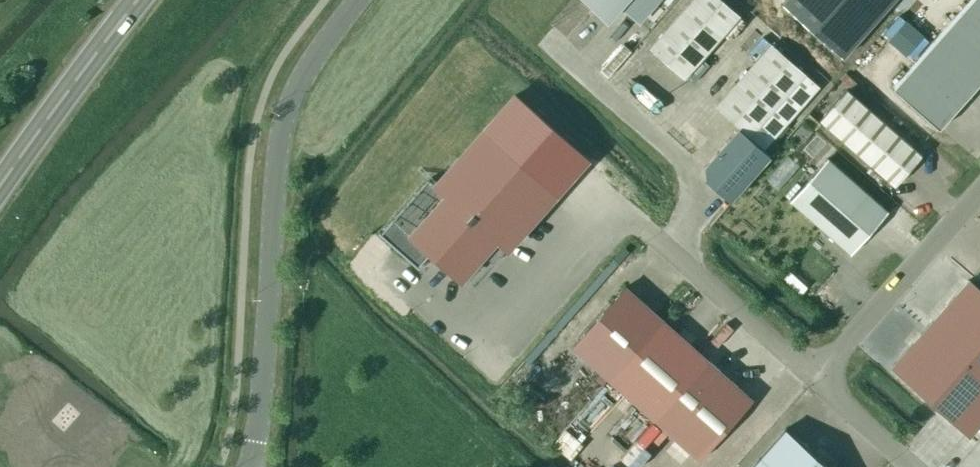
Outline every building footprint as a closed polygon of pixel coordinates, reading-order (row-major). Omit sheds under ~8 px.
[(607,19),(620,4),(638,20),(656,0),(586,0),(607,19)] [(738,15),(721,0),(693,0),(651,47),(684,76),(738,15)] [(893,0),(785,0),(782,4),(842,57),(893,0)] [(953,20),(979,43),(979,3),(976,0),(971,0),(953,20)] [(933,42),(979,83),(979,82),(979,43),(953,20),(933,42)] [(933,42),(913,65),(959,105),(979,83),(933,42)] [(739,128),(706,165),(707,179),(730,199),(769,155),(757,144),(759,142),(763,146),(818,85),(771,44),(717,105),(748,132),(746,135),(739,128)] [(939,128),(959,105),(913,65),(893,88),(939,128)] [(895,185),(921,155),(846,89),(820,119),(895,185)] [(428,179),(379,233),(419,268),(420,267),(419,266),(430,253),(459,279),(481,253),(505,274),(529,248),(516,237),(554,194),(483,131),(435,185),(428,179)] [(888,211),(827,158),(790,200),(851,253),(888,211)] [(919,335),(979,388),(979,290),(968,280),(919,335)] [(625,286),(572,346),(699,459),(753,399),(625,286)] [(919,335),(893,365),(969,433),(979,420),(979,388),(919,335)] [(785,428),(750,466),(829,466),(785,428)] [(626,452),(614,466),(644,466),(626,452)]
